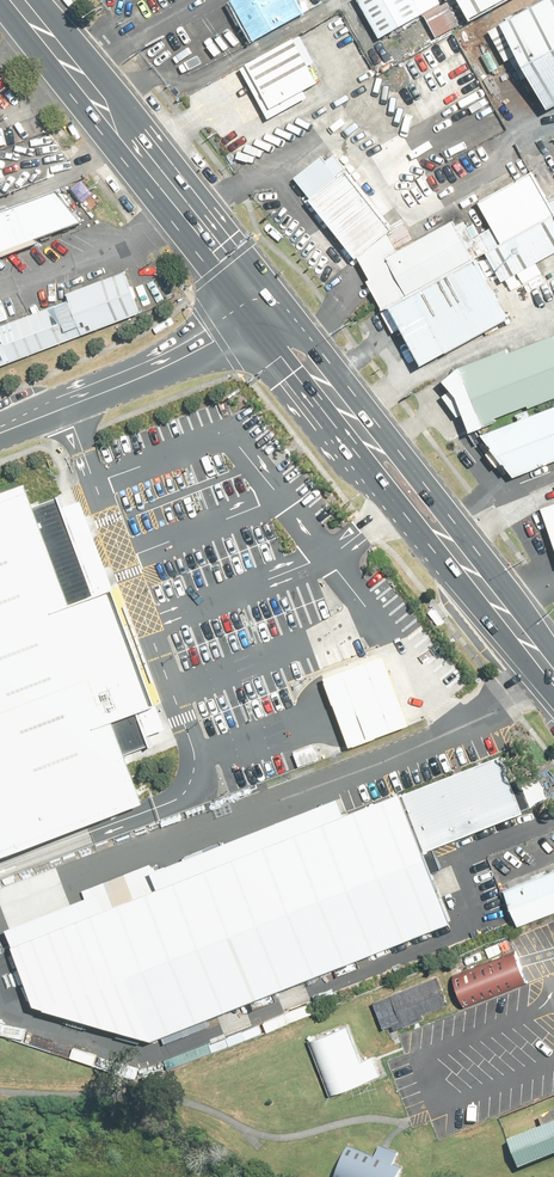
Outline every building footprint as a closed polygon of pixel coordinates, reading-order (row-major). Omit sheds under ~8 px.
[(229,5),(253,48),(306,19),(296,0),(239,0),(229,5)] [(352,3),(375,43),(422,15),(413,0),(357,0),(352,3)] [(466,24),(510,0),(453,0),(466,24)] [(495,29),(542,111),(553,104),(553,0),(546,0),(495,29)] [(305,35),(250,64),(272,106),(327,77),(305,35)] [(390,232),(331,150),(293,178),(352,259),(390,232)] [(529,175),(474,206),(498,248),(483,256),(499,286),(553,255),(553,220),(546,205),(529,175)] [(55,193),(0,215),(0,256),(83,224),(55,193)] [(546,205),(553,220),(553,200),(546,205)] [(471,262),(449,224),(358,275),(380,313),(385,311),(471,262)] [(504,320),(471,262),(385,311),(418,369),(504,320)] [(0,315),(0,368),(147,312),(129,266),(0,315)] [(460,364),(445,375),(458,393),(471,429),(553,398),(553,331),(460,364)] [(485,431),(515,474),(553,459),(553,405),(485,431)] [(145,807),(143,801),(131,765),(129,758),(118,724),(156,709),(108,584),(67,601),(22,489),(0,497),(0,861),(145,807)] [(553,536),(553,500),(541,505),(553,536)] [(335,710),(350,751),(412,728),(397,686),(386,658),(324,680),(335,710)] [(425,850),(520,816),(495,758),(11,947),(32,1010),(146,1041),(450,923),(425,850)] [(553,915),(553,873),(507,890),(521,927),(553,915)] [(515,951),(454,976),(466,1007),(528,982),(524,973),(522,968),(519,962),(515,951)] [(438,978),(374,1003),(385,1029),(395,1025),(396,1029),(424,1018),(423,1015),(448,1005),(438,978)] [(349,1025),(310,1041),(331,1094),(382,1074),(375,1057),(363,1061),(349,1025)] [(509,1141),(520,1169),(553,1156),(553,1123),(509,1141)] [(337,1176),(401,1176),(404,1170),(394,1166),(399,1154),(381,1146),(376,1156),(351,1145),(337,1176)]
